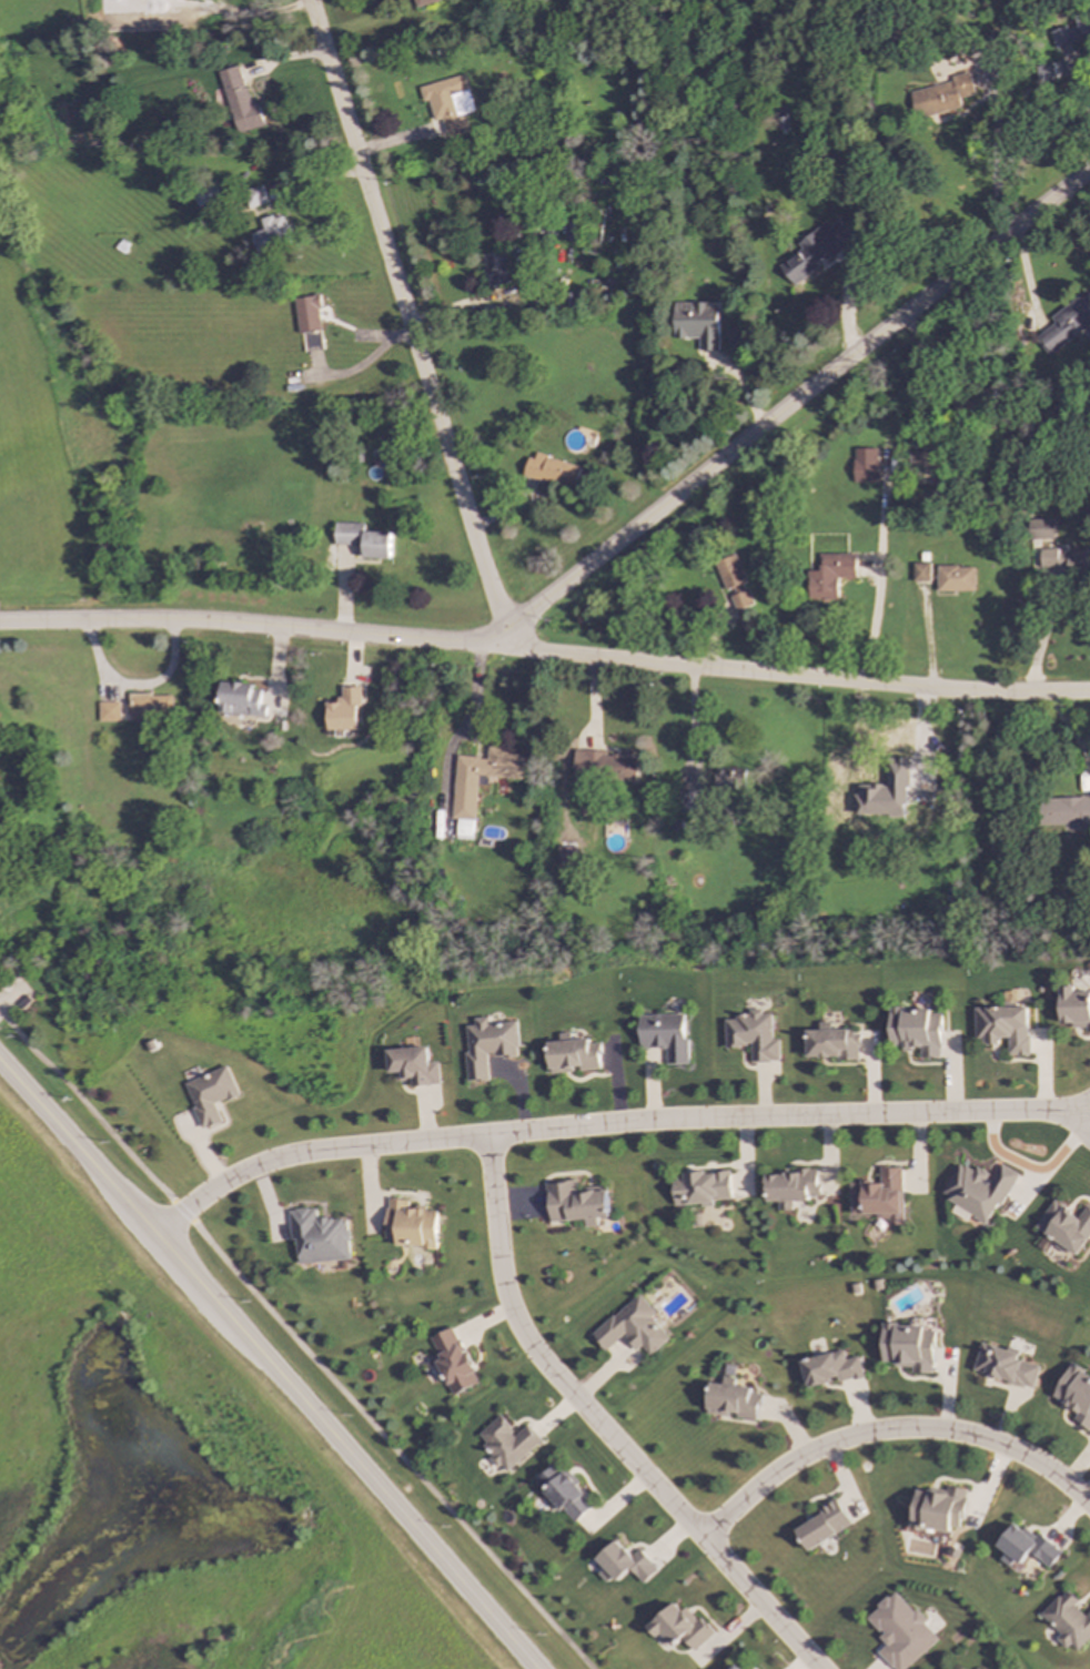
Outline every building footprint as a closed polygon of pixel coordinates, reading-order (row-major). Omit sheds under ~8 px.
[(1051,32),(1055,46),(1089,37),(1089,12),(1073,16),(1076,25),(1051,32)] [(1036,64),(1039,83),(1057,81),(1054,61),(1036,64)] [(262,129),(244,64),(220,71),(238,135),(262,129)] [(962,108),(959,98),(975,94),(970,75),(910,91),(917,120),(962,108)] [(462,114),(474,112),(467,76),(420,86),(423,103),(430,101),(434,121),(443,119),(446,134),(466,129),(462,114)] [(198,204),(226,203),(225,187),(197,188),(198,204)] [(244,191),(248,208),(267,204),(264,187),(244,191)] [(253,233),(257,250),(292,242),(286,214),(263,220),(265,231),(253,233)] [(853,240),(835,216),(798,244),(802,250),(780,266),(794,285),(853,240)] [(580,224),(570,221),(565,239),(574,242),(580,224)] [(484,254),(488,287),(510,284),(507,251),(484,254)] [(1088,292),(1050,318),(1055,326),(1036,338),(1048,356),(1089,328),(1089,330),(1089,295),(1088,292)] [(296,299),(301,334),(325,330),(319,295),(296,299)] [(719,351),(718,303),(675,304),(675,338),(700,338),(700,351),(719,351)] [(730,347),(744,346),(743,328),(728,329),(730,347)] [(306,352),(323,350),(322,333),(304,334),(306,352)] [(879,482),(879,449),(854,449),(855,483),(879,482)] [(934,452),(913,451),(912,483),(934,484),(934,452)] [(581,467),(532,453),(525,476),(574,490),(581,467)] [(1034,572),(1089,571),(1089,551),(1056,552),(1055,519),(1032,520),(1034,572)] [(364,545),(364,558),(391,559),(392,532),(365,532),(365,524),(336,523),(335,545),(364,545)] [(838,600),(839,578),(856,579),(857,554),(819,553),(819,570),(811,570),(810,600),(838,600)] [(754,605),(746,583),(747,583),(736,554),(716,561),(734,613),(754,605)] [(931,581),(931,563),(914,564),(914,582),(931,581)] [(975,592),(975,567),(938,567),(938,591),(975,592)] [(267,717),(268,704),(262,704),(263,691),(254,691),(255,684),(221,682),(220,714),(267,717)] [(359,730),(358,705),(363,705),(362,687),(341,687),(341,703),(328,704),(329,731),(359,730)] [(131,720),(174,719),(174,695),(131,695),(131,720)] [(121,722),(120,702),(99,703),(100,722),(121,722)] [(458,756),(453,819),(459,820),(458,837),(474,838),(478,786),(489,786),(489,778),(523,780),(525,756),(508,755),(508,748),(489,747),(488,758),(458,756)] [(574,778),(638,781),(640,757),(607,756),(608,752),(575,750),(574,778)] [(746,769),(716,769),(716,791),(746,792),(746,769)] [(700,792),(682,791),(681,811),(700,812),(700,792)] [(1044,797),(1045,829),(1089,828),(1089,796),(1044,797)] [(1086,1025),(1086,1032),(1089,1032),(1089,992),(1075,992),(1075,987),(1061,987),(1062,1026),(1086,1025)] [(977,1008),(977,1045),(1001,1044),(1000,1039),(1009,1038),(1010,1056),(1030,1056),(1029,1007),(977,1008)] [(943,1014),(933,1014),(933,1009),(892,1009),(892,1049),(921,1049),(921,1058),(943,1058),(943,1014)] [(728,1047),(752,1047),(753,1062),(781,1062),(781,1040),(774,1040),(773,1014),(764,1014),(764,1010),(754,1010),(754,1015),(737,1015),(737,1020),(727,1020),(728,1047)] [(689,1064),(687,1014),(641,1016),(642,1049),(668,1048),(669,1065),(689,1064)] [(469,1082),(490,1081),(489,1058),(520,1055),(518,1022),(490,1024),(490,1017),(475,1018),(476,1026),(467,1026),(469,1052),(467,1053),(469,1082)] [(808,1031),(809,1058),(840,1057),(840,1061),(861,1061),(860,1031),(833,1031),(833,1023),(822,1023),(822,1031),(808,1031)] [(551,1074),(575,1073),(575,1070),(602,1069),(600,1044),(591,1044),(591,1039),(573,1040),(573,1033),(561,1034),(561,1042),(549,1042),(551,1074)] [(388,1049),(389,1074),(397,1073),(397,1081),(412,1080),(412,1087),(441,1085),(440,1062),(430,1062),(429,1047),(388,1049)] [(223,1122),(216,1105),(240,1095),(228,1066),(185,1084),(203,1130),(223,1122)] [(1018,1173),(1002,1164),(994,1178),(977,1168),(975,1172),(961,1164),(943,1197),(991,1224),(1018,1173)] [(852,1215),(880,1215),(880,1219),(890,1219),(890,1226),(904,1226),(903,1168),(881,1168),(881,1183),(852,1183),(852,1215)] [(819,1170),(797,1169),(797,1174),(768,1174),(767,1202),(780,1203),(780,1211),(794,1211),(794,1201),(810,1202),(810,1195),(819,1195),(819,1170)] [(733,1199),(731,1172),(675,1175),(677,1207),(715,1205),(714,1199),(733,1199)] [(551,1223),(586,1220),(587,1227),(599,1227),(598,1219),(610,1218),(608,1190),(578,1193),(577,1182),(548,1184),(551,1223)] [(438,1248),(438,1210),(409,1210),(409,1200),(388,1200),(387,1239),(398,1239),(398,1247),(438,1248)] [(1077,1257),(1089,1238),(1089,1209),(1087,1206),(1079,1217),(1055,1200),(1035,1229),(1077,1257)] [(299,1264),(351,1260),(348,1218),(318,1220),(317,1208),(289,1210),(292,1240),(297,1240),(299,1264)] [(670,1339),(652,1318),(657,1313),(640,1294),(593,1335),(607,1351),(624,1336),(638,1351),(643,1347),(651,1356),(670,1339)] [(935,1331),(925,1330),(925,1325),(885,1324),(884,1362),(896,1363),(896,1367),(913,1367),(913,1374),(934,1374),(935,1331)] [(431,1338),(441,1359),(437,1361),(454,1396),(480,1383),(454,1327),(431,1338)] [(1020,1354),(982,1343),(974,1372),(1034,1390),(1041,1367),(1018,1361),(1020,1354)] [(865,1377),(860,1357),(847,1360),(845,1350),(802,1361),(808,1387),(839,1380),(839,1383),(865,1377)] [(1064,1402),(1062,1406),(1078,1413),(1074,1422),(1089,1429),(1089,1374),(1070,1365),(1055,1398),(1064,1402)] [(758,1421),(761,1395),(753,1393),(753,1389),(735,1386),(736,1378),(726,1377),(725,1385),(711,1383),(708,1413),(738,1417),(738,1418),(758,1421)] [(507,1474),(542,1441),(527,1426),(517,1435),(500,1417),(479,1436),(495,1454),(491,1457),(507,1474)] [(596,1505),(557,1463),(536,1483),(575,1524),(596,1505)] [(968,1490),(946,1486),(946,1491),(929,1488),(928,1492),(917,1490),(911,1528),(950,1535),(952,1527),(961,1529),(968,1490)] [(853,1527),(838,1498),(818,1508),(822,1516),(796,1529),(807,1550),(853,1527)] [(998,1546),(1006,1553),(1001,1559),(1014,1570),(1029,1552),(1050,1568),(1063,1552),(1039,1533),(1035,1539),(1016,1523),(998,1546)] [(640,1548),(630,1556),(618,1540),(596,1558),(605,1569),(600,1574),(610,1586),(630,1568),(643,1584),(659,1571),(640,1548)] [(1061,1635),(1059,1638),(1077,1655),(1089,1642),(1089,1612),(1086,1616),(1076,1606),(1079,1602),(1066,1590),(1041,1616),(1061,1635)] [(899,1591),(868,1618),(890,1644),(880,1652),(895,1668),(908,1668),(941,1640),(899,1591)] [(695,1652),(712,1636),(678,1600),(648,1628),(658,1638),(662,1635),(674,1647),(683,1638),(695,1652)]
